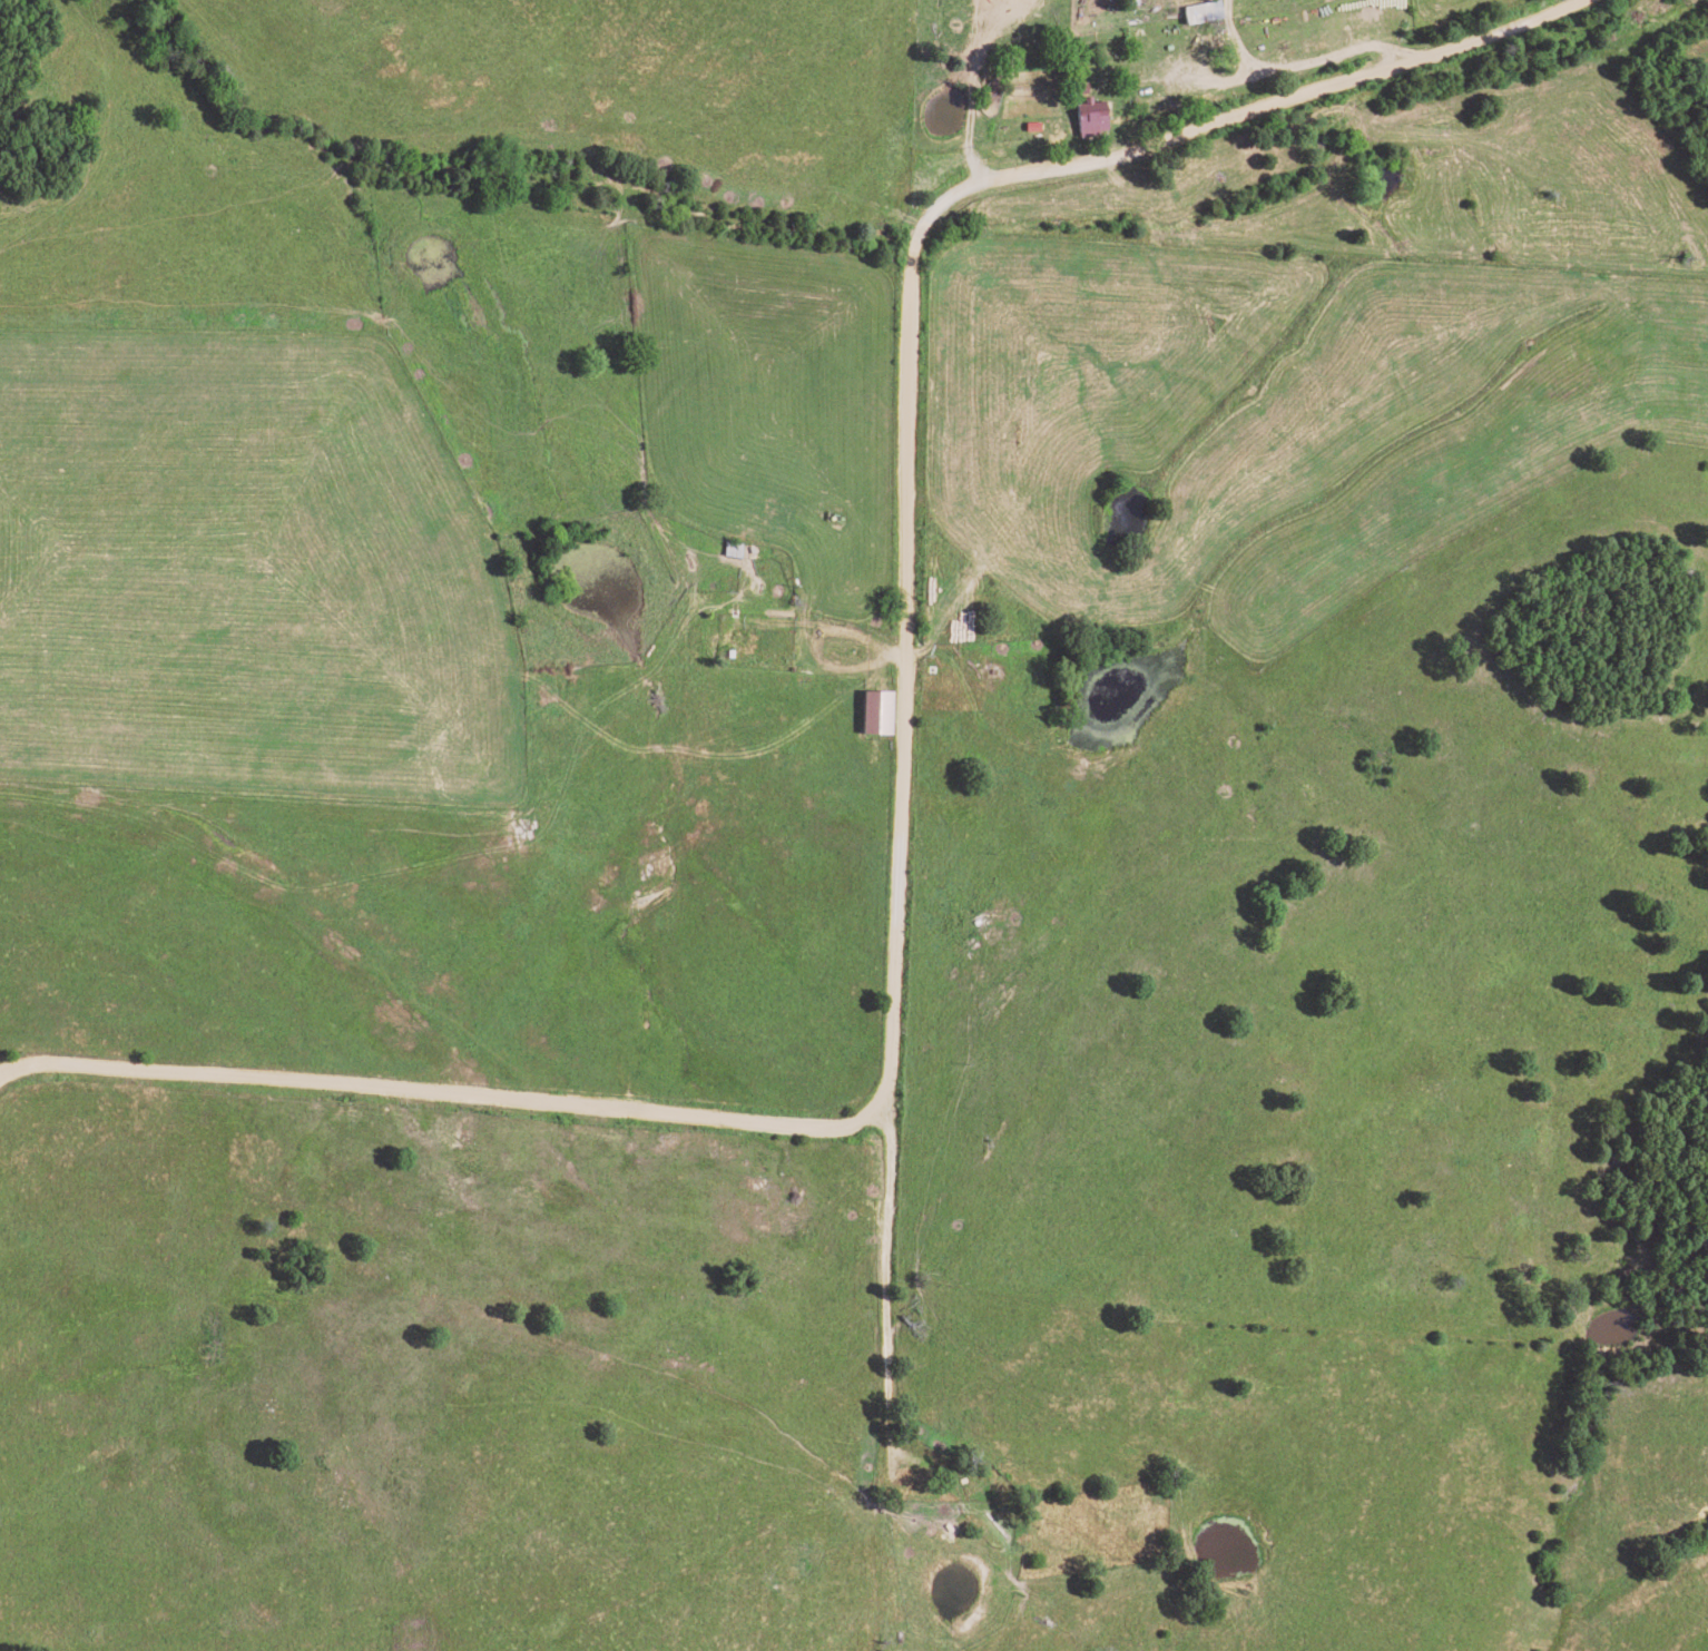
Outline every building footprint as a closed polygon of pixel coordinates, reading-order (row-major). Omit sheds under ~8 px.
[(1221,19),(1218,1),(1179,7),(1182,25),(1221,19)] [(1106,131),(1101,101),(1071,106),(1076,136),(1106,131)] [(859,733),(888,734),(888,691),(860,690),(859,733)]
